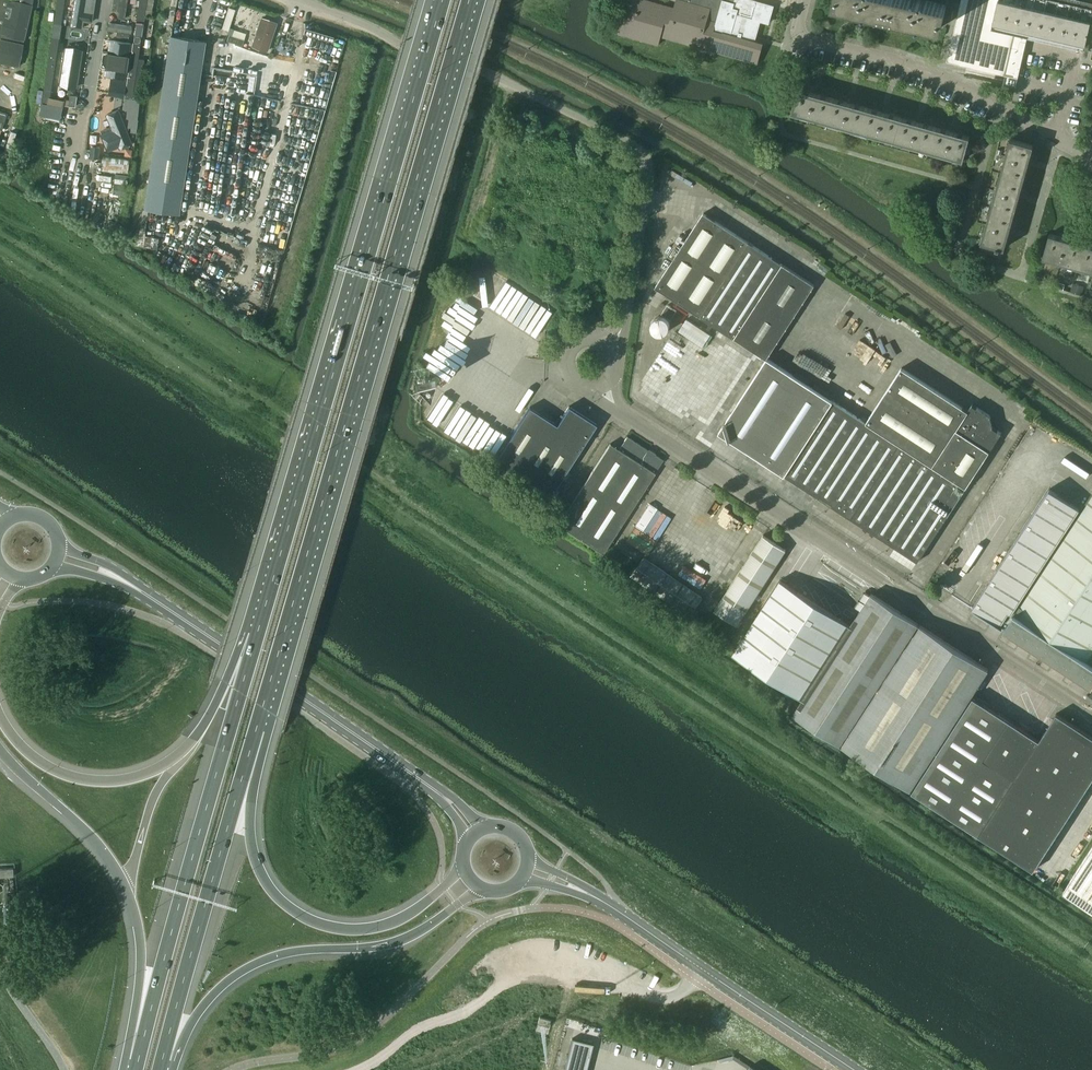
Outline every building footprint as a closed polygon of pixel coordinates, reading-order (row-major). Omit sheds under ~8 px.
[(54,24),(61,25),(64,0),(57,0),(54,24)] [(70,27),(81,29),(86,0),(74,0),(70,27)] [(125,18),(127,1),(120,0),(119,4),(112,3),(111,10),(118,11),(117,17),(125,18)] [(136,25),(143,26),(147,0),(140,0),(136,25)] [(674,7),(649,0),(621,0),(618,10),(622,11),(616,32),(659,44),(661,36),(758,63),(764,43),(755,40),(761,21),(769,23),(774,6),(754,0),(676,0),(674,7)] [(891,0),(834,0),(834,2),(888,14),(891,0)] [(928,0),(891,0),(888,14),(942,27),(947,4),(928,0)] [(947,61),(1005,75),(1003,84),(1015,87),(1016,87),(1024,52),(1029,32),(1018,29),(1006,26),(1003,38),(985,34),(967,29),(974,0),(961,0),(947,61)] [(967,29),(985,34),(993,0),(974,0),(967,29)] [(985,34),(1003,38),(1006,26),(1005,26),(1011,0),(993,0),(985,34)] [(1005,26),(1006,26),(1018,29),(1025,0),(1011,0),(1005,26)] [(1018,29),(1029,32),(1035,33),(1042,0),(1025,0),(1018,29)] [(1035,33),(1050,36),(1058,1),(1055,0),(1042,0),(1035,33)] [(31,5),(11,1),(11,2),(9,2),(8,7),(11,8),(5,35),(24,39),(31,5)] [(1058,1),(1050,36),(1066,40),(1074,4),(1058,1)] [(1066,40),(1085,45),(1084,48),(1091,50),(1091,49),(1091,26),(1090,25),(1091,20),(1091,21),(1091,18),(1091,9),(1074,4),(1066,40)] [(227,7),(220,28),(228,31),(235,9),(227,7)] [(261,17),(251,46),(268,52),(277,22),(261,17)] [(131,26),(109,22),(108,30),(121,32),(120,38),(128,40),(129,33),(130,33),(131,26)] [(179,214),(205,40),(170,35),(144,208),(179,214)] [(227,41),(242,45),(244,40),(229,35),(227,41)] [(49,104),(59,37),(52,36),(42,103),(49,104)] [(127,78),(123,109),(130,110),(131,108),(139,109),(140,101),(138,101),(144,59),(138,58),(140,43),(141,37),(135,36),(134,42),(133,42),(127,78)] [(0,40),(0,62),(18,66),(23,45),(0,40)] [(77,86),(82,51),(65,48),(59,83),(77,86)] [(126,69),(128,52),(100,48),(98,65),(126,69)] [(125,81),(96,76),(95,85),(104,87),(103,95),(116,97),(117,89),(123,90),(125,81)] [(829,122),(836,99),(799,88),(792,112),(829,122)] [(864,132),(871,109),(836,99),(829,122),(864,132)] [(17,111),(0,105),(0,140),(9,114),(15,116),(17,111)] [(898,142),(905,118),(871,109),(864,132),(898,142)] [(111,134),(114,114),(90,110),(86,137),(99,139),(100,133),(111,134)] [(932,151),(938,127),(905,118),(898,142),(932,151)] [(964,160),(970,136),(938,127),(932,151),(964,160)] [(1023,185),(1028,165),(1034,145),(1010,139),(999,178),(1023,185)] [(92,150),(95,158),(100,156),(97,148),(92,150)] [(116,173),(115,178),(127,179),(128,158),(102,156),(101,172),(116,173)] [(1013,218),(1022,188),(1023,185),(999,178),(990,212),(1013,218)] [(1005,248),(1012,222),(1013,218),(990,212),(982,242),(983,242),(984,242),(981,250),(981,251),(1001,257),(1001,256),(1000,256),(1003,248),(1005,248)] [(815,285),(783,264),(704,213),(679,250),(677,248),(674,246),(668,255),(674,259),(655,287),(735,339),(766,359),(767,358),(815,285)] [(1079,267),(1086,244),(1050,233),(1043,257),(1079,267)] [(1086,244),(1079,267),(1091,270),(1091,245),(1086,244)] [(484,271),(468,297),(534,336),(549,309),(484,271)] [(668,305),(662,314),(671,319),(677,310),(668,305)] [(438,350),(430,361),(448,374),(468,348),(446,331),(434,347),(438,350)] [(858,523),(942,393),(902,367),(866,422),(767,358),(766,359),(719,432),(858,523)] [(968,410),(942,393),(858,523),(917,561),(1001,433),(993,427),(990,415),(977,407),(972,404),(968,410)] [(549,497),(597,424),(569,406),(557,424),(530,407),(494,462),(549,497)] [(663,459),(655,454),(627,436),(619,448),(611,443),(559,523),(604,552),(663,459)] [(1019,606),(1017,605),(1080,508),(1050,488),(972,607),(1000,625),(1009,611),(1014,614),(1005,628),(1091,685),(1091,494),(1019,606)] [(737,624),(786,549),(764,535),(715,610),(737,624)] [(702,597),(644,557),(632,575),(690,615),(702,597)] [(1070,722),(1056,713),(1039,739),(971,695),(988,669),(871,593),(856,616),(856,615),(855,616),(856,616),(850,624),(780,579),(733,653),(803,698),(793,714),(1033,870),(1091,779),(1091,736),(1070,722)] [(1062,891),(1091,910),(1091,846),(1062,891)] [(0,869),(0,877),(15,876),(14,868),(0,869)] [(550,1020),(540,1017),(538,1023),(549,1026),(550,1020)] [(563,1069),(587,1069),(594,1043),(571,1038),(563,1069)]
